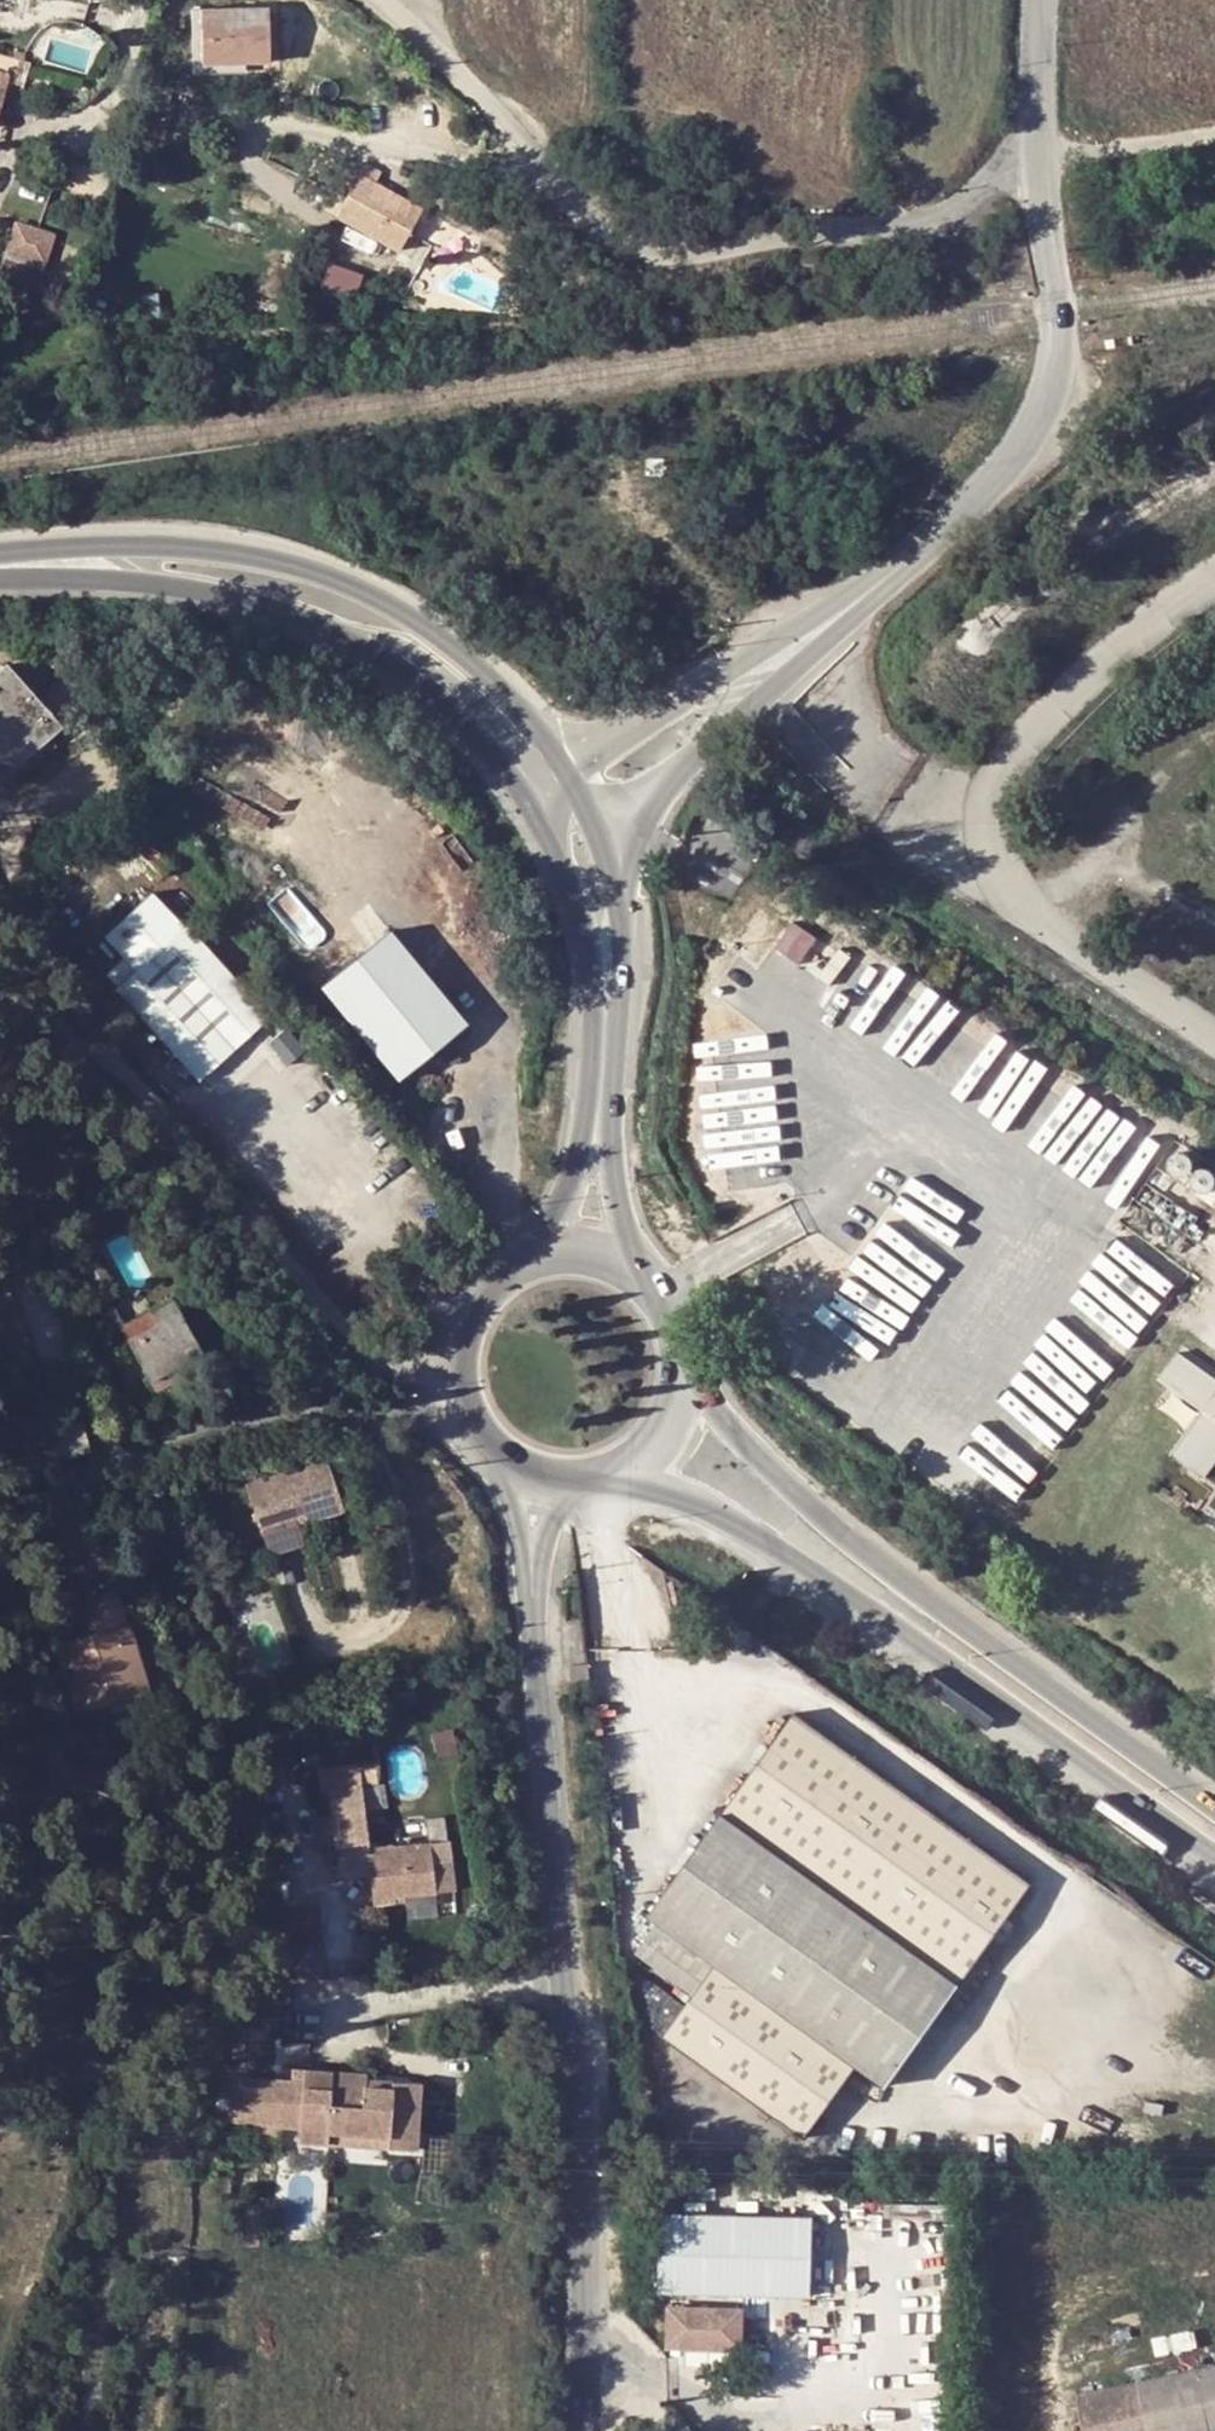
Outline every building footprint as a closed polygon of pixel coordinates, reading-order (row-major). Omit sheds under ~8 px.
[(269,8),(193,10),(195,65),(272,62),(269,8)] [(9,77),(0,75),(0,111),(9,77)] [(365,168),(384,178),(390,167),(371,157),(365,168)] [(405,244),(427,201),(384,178),(365,168),(342,211),(405,244)] [(47,268),(60,232),(16,216),(3,252),(47,268)] [(329,258),(317,288),(354,302),(365,272),(329,258)] [(17,282),(13,295),(27,299),(30,286),(17,282)] [(21,310),(7,307),(4,318),(18,322),(21,310)] [(0,676),(0,735),(1,737),(2,754),(10,762),(20,763),(53,736),(66,725),(12,665),(0,676)] [(272,882),(279,889),(289,878),(282,872),(272,882)] [(203,1077),(267,1018),(153,893),(104,938),(123,959),(108,973),(203,1077)] [(290,894),(278,906),(267,896),(253,911),(264,920),(262,922),(300,960),(327,932),(290,894)] [(395,1079),(465,1021),(386,926),(316,984),(395,1079)] [(336,941),(327,932),(300,960),(309,969),(336,941)] [(304,1063),(316,1054),(292,1023),(281,1033),(304,1063)] [(69,1258),(96,1308),(120,1296),(93,1245),(69,1258)] [(184,1367),(208,1356),(178,1300),(173,1302),(155,1311),(162,1325),(134,1342),(153,1379),(182,1364),(184,1367)] [(1177,1355),(1159,1379),(1203,1411),(1171,1458),(1203,1479),(1214,1463),(1214,1381),(1177,1355)] [(184,1367),(182,1364),(153,1379),(159,1390),(212,1362),(208,1356),(184,1367)] [(324,1451),(244,1480),(260,1523),(296,1510),(299,1517),(343,1502),(324,1451)] [(122,1593),(91,1602),(102,1632),(58,1646),(79,1715),(138,1697),(128,1664),(143,1660),(131,1623),(122,1593)] [(143,1660),(128,1664),(138,1697),(153,1693),(143,1660)] [(636,1954),(693,1995),(664,2036),(806,2138),(858,2064),(888,2085),(961,1983),(1032,1881),(794,1712),(650,1914),(660,1921),(636,1954)] [(436,1859),(435,1841),(372,1847),(368,1811),(335,1813),(341,1876),(374,1874),(377,1904),(400,1901),(400,1894),(409,1893),(439,1890),(457,1888),(454,1857),(436,1859)] [(292,1979),(325,1977),(321,1900),(287,1902),(292,1979)] [(292,2079),(304,2080),(305,2069),(293,2068),(292,2079)] [(234,2121),(262,2123),(280,2125),(299,2127),(300,2142),(331,2144),(331,2132),(389,2135),(389,2147),(417,2149),(423,2083),(393,2081),(393,2090),(368,2088),(368,2080),(368,2073),(305,2069),(304,2080),(292,2079),(236,2076),(234,2121)] [(368,2088),(393,2090),(393,2081),(368,2080),(368,2088)] [(670,2157),(733,2156),(733,2093),(669,2094),(670,2157)] [(261,2144),(279,2145),(280,2125),(262,2123),(261,2144)] [(389,2135),(331,2132),(331,2144),(389,2147),(389,2135)] [(657,2208),(657,2291),(808,2291),(808,2207),(657,2208)] [(742,2309),(664,2306),(663,2349),(740,2352),(742,2309)] [(1079,2394),(1087,2430),(1211,2430),(1214,2430),(1214,2364),(1079,2394)]
